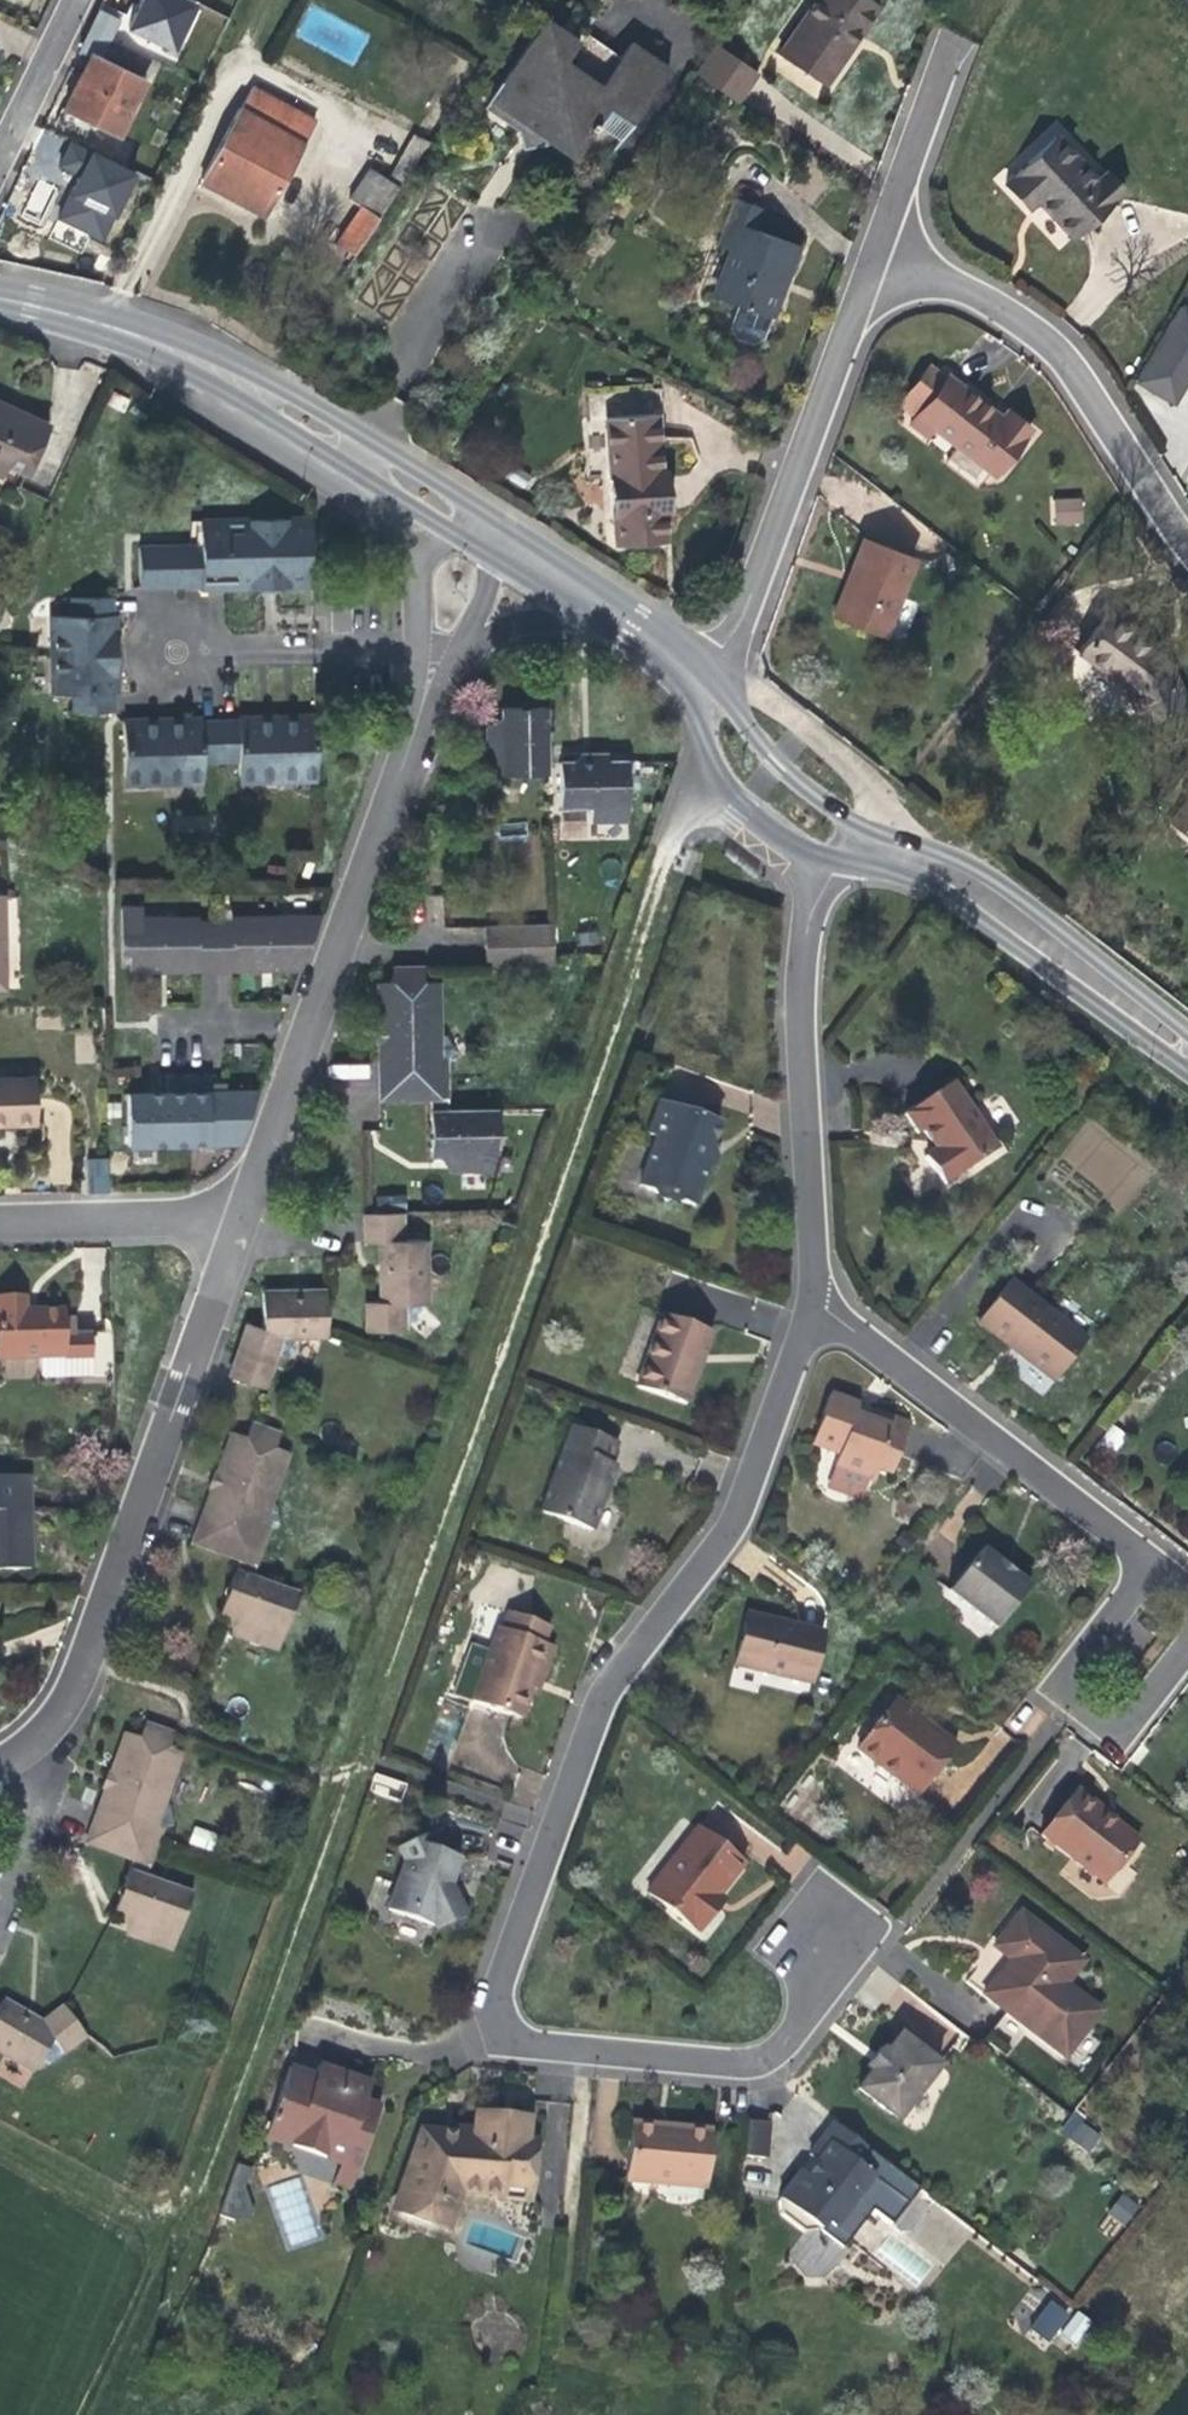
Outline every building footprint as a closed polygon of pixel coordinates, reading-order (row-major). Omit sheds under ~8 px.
[(192,0),(141,0),(140,1),(128,27),(171,48),(194,1),(192,0)] [(878,5),(870,0),(815,0),(778,55),(823,86),(852,44),(878,5)] [(79,50),(90,55),(99,60),(118,20),(99,11),(79,50)] [(594,175),(668,68),(629,41),(619,57),(583,33),(578,41),(544,18),(501,82),(500,82),(483,107),(517,130),(534,142),(545,141),(548,143),(594,175)] [(757,73),(717,45),(696,75),(737,103),(757,73)] [(78,79),(64,109),(94,123),(118,135),(145,82),(139,79),(116,68),(99,60),(90,55),(78,79)] [(116,68),(139,79),(142,73),(119,62),(116,68)] [(252,87),(240,109),(303,143),(315,120),(252,87)] [(267,209),(303,143),(240,109),(238,108),(201,178),(233,196),(235,192),(250,200),(267,209)] [(94,123),(64,109),(57,122),(87,137),(94,123)] [(530,147),(548,143),(545,141),(534,142),(517,130),(521,148),(530,147)] [(388,179),(398,186),(429,142),(413,134),(388,179)] [(1057,137),(1005,183),(1028,208),(1038,199),(1044,207),(1072,237),(1123,192),(1106,173),(1097,181),(1057,137)] [(79,175),(90,151),(70,141),(59,165),(79,175)] [(133,171),(90,151),(79,175),(72,190),(58,218),(101,238),(133,171)] [(359,207),(377,218),(398,186),(388,179),(369,168),(349,200),(359,207)] [(246,208),(250,200),(235,192),(233,196),(231,199),(236,202),(246,208)] [(771,317),(772,317),(784,285),(798,245),(755,229),(763,207),(734,197),(717,245),(731,250),(714,296),(738,304),(771,317)] [(377,218),(359,207),(335,244),(353,256),(377,218)] [(763,338),(771,317),(738,304),(730,326),(735,337),(752,343),(763,338)] [(1187,376),(1187,311),(1178,306),(1135,379),(1173,401),(1187,376)] [(916,415),(946,377),(930,364),(900,402),(916,415)] [(995,412),(948,375),(946,377),(916,415),(910,423),(926,435),(933,426),(956,444),(989,470),(994,474),(1030,428),(1007,410),(1002,417),(995,412)] [(657,390),(615,393),(604,405),(605,417),(616,545),(665,541),(662,510),(668,510),(666,485),(665,473),(662,436),(657,390)] [(589,418),(605,417),(604,405),(615,393),(587,395),(589,418)] [(0,403),(0,474),(1,474),(6,463),(26,472),(48,425),(26,415),(25,419),(17,415),(8,411),(10,408),(0,403)] [(662,436),(665,473),(680,477),(691,473),(699,461),(691,439),(662,436)] [(976,487),(989,470),(956,444),(943,461),(976,487)] [(1079,498),(1061,499),(1062,523),(1080,523),(1079,498)] [(1061,499),(1053,499),(1054,523),(1062,523),(1061,499)] [(313,587),(311,518),(199,520),(200,545),(138,547),(138,586),(201,585),(201,588),(260,587),(259,592),(278,591),(278,587),(313,587)] [(883,636),(914,558),(864,538),(854,564),(860,567),(840,619),(883,636)] [(860,567),(854,564),(849,577),(833,617),(840,619),(860,567)] [(117,692),(116,614),(112,614),(112,596),(72,597),(73,615),(51,615),(52,693),(74,693),(74,711),(114,710),(113,692),(117,692)] [(1140,723),(1185,704),(1167,659),(1158,663),(1149,656),(1155,649),(1109,614),(1079,653),(1125,688),(1140,723)] [(1167,659),(1166,657),(1162,654),(1155,649),(1149,656),(1158,663),(1167,659)] [(487,775),(547,773),(546,706),(500,707),(500,716),(501,738),(486,738),(487,775)] [(317,773),(316,716),(238,717),(238,721),(202,721),(202,718),(123,719),(125,777),(203,775),(203,761),(239,760),(239,774),(317,773)] [(493,721),(486,725),(486,738),(501,738),(500,716),(493,721)] [(593,753),(577,753),(570,761),(607,760),(607,753),(593,753)] [(627,820),(626,759),(607,760),(570,761),(558,761),(559,806),(590,806),(591,821),(627,820)] [(317,780),(317,773),(239,774),(239,782),(317,780)] [(203,783),(203,775),(125,777),(125,784),(203,783)] [(1171,820),(1187,834),(1187,799),(1171,820)] [(688,892),(696,894),(699,895),(701,891),(700,889),(691,886),(689,887),(688,892)] [(301,969),(320,916),(230,917),(230,922),(214,922),(198,922),(198,918),(141,918),(141,907),(120,907),(121,954),(129,954),(129,970),(301,969)] [(551,924),(484,926),(485,965),(552,964),(551,924)] [(429,1098),(448,1098),(446,1058),(439,1058),(439,1035),(437,981),(423,981),(422,967),(392,968),(392,982),(377,983),(380,1079),(380,1099),(429,1098)] [(446,1058),(455,1053),(443,1035),(439,1035),(439,1058),(446,1058)] [(167,1076),(167,1094),(206,1093),(206,1075),(167,1076)] [(34,1123),(33,1076),(0,1077),(0,1124),(34,1123)] [(998,1149),(951,1081),(904,1114),(917,1133),(922,1130),(929,1140),(936,1149),(924,1157),(944,1186),(998,1149)] [(257,1092),(206,1093),(207,1143),(238,1143),(257,1092)] [(167,1094),(126,1095),(127,1145),(207,1143),(206,1093),(167,1094)] [(429,1098),(430,1110),(448,1110),(448,1098),(429,1098)] [(719,1122),(660,1101),(648,1134),(657,1137),(642,1178),(648,1189),(694,1206),(707,1169),(701,1167),(709,1144),(711,1145),(719,1122)] [(497,1108),(448,1110),(430,1110),(431,1156),(440,1155),(462,1155),(462,1169),(498,1168),(497,1108)] [(714,1150),(711,1145),(709,1144),(701,1167),(707,1169),(712,1167),(717,1155),(714,1150)] [(445,1163),(450,1170),(462,1169),(462,1155),(440,1155),(445,1163)] [(110,1161),(87,1162),(87,1193),(110,1192),(110,1161)] [(365,1242),(380,1241),(402,1239),(400,1212),(364,1213),(365,1242)] [(402,1239),(380,1241),(380,1268),(381,1302),(366,1302),(367,1331),(404,1330),(404,1326),(422,1307),(422,1303),(426,1303),(425,1238),(402,1239)] [(1053,1382),(1086,1340),(1009,1281),(977,1323),(1012,1350),(1053,1382)] [(262,1291),(263,1328),(281,1336),(295,1335),(327,1335),(326,1289),(297,1290),(262,1291)] [(92,1356),(91,1333),(75,1333),(63,1333),(63,1319),(63,1311),(33,1312),(24,1312),(24,1303),(0,1304),(0,1357),(40,1356),(63,1356),(92,1356)] [(663,1314),(637,1387),(684,1404),(699,1364),(694,1363),(696,1358),(698,1353),(702,1355),(711,1332),(663,1314)] [(75,1319),(63,1319),(63,1333),(75,1333),(75,1319)] [(275,1354),(281,1336),(263,1328),(247,1323),(229,1377),(263,1388),(275,1354)] [(287,1358),(295,1335),(281,1336),(275,1354),(287,1358)] [(63,1356),(40,1356),(40,1378),(64,1378),(63,1356)] [(92,1356),(63,1356),(64,1378),(92,1377),(92,1356)] [(811,1443),(839,1454),(853,1417),(858,1404),(830,1394),(811,1443)] [(860,1420),(853,1417),(839,1454),(834,1466),(866,1478),(873,1480),(877,1468),(891,1473),(899,1452),(910,1423),(872,1409),(867,1422),(860,1420)] [(263,1527),(270,1505),(288,1454),(275,1449),(280,1436),(251,1425),(246,1439),(232,1434),(214,1485),(199,1525),(263,1548),(269,1529),(263,1527)] [(571,1426),(540,1511),(592,1530),(610,1480),(616,1465),(610,1462),(617,1443),(571,1426)] [(866,1478),(834,1466),(827,1486),(858,1498),(866,1478)] [(28,1475),(0,1476),(0,1569),(30,1568),(29,1518),(22,1518),(22,1510),(29,1510),(28,1475)] [(269,1529),(279,1528),(275,1506),(270,1505),(263,1527),(269,1529)] [(193,1544),(239,1560),(256,1566),(263,1548),(199,1525),(193,1544)] [(997,1628),(1029,1586),(1006,1568),(981,1549),(949,1591),(997,1628)] [(252,1578),(256,1566),(239,1560),(235,1572),(252,1578)] [(252,1578),(235,1572),(219,1615),(228,1618),(249,1625),(244,1638),(278,1651),(298,1595),(252,1578)] [(502,1628),(542,1643),(548,1626),(508,1611),(502,1628)] [(810,1683),(823,1632),(793,1624),(747,1613),(734,1665),(810,1683)] [(228,1618),(232,1634),(244,1638),(249,1625),(228,1618)] [(497,1627),(471,1701),(521,1719),(532,1688),(538,1670),(544,1672),(553,1647),(542,1643),(502,1628),(497,1627)] [(540,1683),(544,1672),(538,1670),(532,1688),(538,1690),(540,1683)] [(917,1795),(952,1750),(914,1721),(918,1716),(896,1699),(892,1703),(888,1700),(865,1730),(869,1734),(857,1748),(917,1795)] [(914,1721),(952,1750),(955,1745),(940,1733),(918,1716),(914,1721)] [(156,1826),(164,1804),(182,1754),(168,1749),(173,1735),(144,1725),(139,1738),(126,1733),(110,1778),(93,1825),(156,1848),(163,1829),(156,1826)] [(369,1792),(400,1803),(407,1783),(376,1772),(369,1792)] [(452,1776),(449,1791),(488,1798),(490,1783),(452,1776)] [(1075,1791),(1041,1835),(1103,1883),(1138,1839),(1102,1811),(1075,1791)] [(163,1829),(172,1827),(168,1806),(164,1804),(156,1826),(163,1829)] [(132,1860),(128,1870),(145,1878),(156,1848),(93,1825),(86,1843),(132,1860)] [(213,1850),(217,1831),(192,1827),(189,1845),(213,1850)] [(696,1827),(647,1891),(699,1931),(718,1906),(713,1902),(719,1894),(743,1863),(696,1827)] [(432,1847),(425,1833),(397,1847),(404,1861),(387,1910),(435,1927),(437,1930),(466,1916),(456,1897),(452,1898),(450,1895),(449,1891),(453,1889),(450,1885),(460,1858),(454,1855),(439,1861),(432,1847)] [(439,1861),(454,1855),(432,1847),(439,1861)] [(145,1878),(128,1870),(113,1914),(122,1917),(142,1924),(137,1938),(171,1950),(191,1894),(145,1878)] [(724,1898),(719,1894),(713,1902),(718,1906),(720,1903),(724,1898)] [(1100,2011),(1065,1984),(1083,1961),(1020,1911),(993,1946),(1013,1961),(1007,1970),(1002,1975),(999,1972),(983,1993),(1063,2057),(1100,2011)] [(122,1917),(125,1934),(137,1938),(142,1924),(122,1917)] [(41,2023),(30,2017),(2,2000),(0,2003),(0,2052),(34,2071),(40,2061),(52,2041),(61,2054),(85,2036),(64,2007),(41,2023)] [(898,2120),(941,2065),(900,2033),(886,2052),(880,2048),(874,2057),(866,2066),(871,2071),(857,2089),(898,2120)] [(45,2065),(61,2054),(52,2041),(40,2061),(45,2065)] [(290,2067),(265,2136),(294,2146),(298,2135),(344,2152),(340,2163),(357,2169),(376,2118),(356,2111),(359,2102),(364,2104),(365,2101),(371,2083),(320,2065),(316,2076),(290,2067)] [(356,2111),(376,2118),(380,2107),(372,2104),(365,2101),(364,2104),(359,2102),(356,2111)] [(421,2129),(410,2159),(419,2162),(401,2213),(429,2224),(437,2202),(444,2205),(450,2188),(462,2192),(498,2195),(498,2198),(529,2201),(535,2140),(527,2139),(528,2117),(475,2112),(473,2129),(455,2128),(454,2132),(449,2131),(421,2129)] [(1059,2132),(1089,2152),(1102,2133),(1072,2112),(1059,2132)] [(764,2157),(768,2122),(747,2120),(744,2155),(764,2157)] [(883,2162),(833,2122),(807,2155),(812,2158),(808,2163),(812,2165),(810,2168),(808,2170),(804,2168),(801,2172),(799,2171),(777,2199),(779,2214),(802,2232),(818,2230),(824,2222),(848,2241),(871,2211),(884,2195),(868,2182),(883,2162)] [(632,2124),(631,2132),(682,2137),(683,2129),(661,2127),(632,2124)] [(631,2132),(627,2178),(705,2186),(710,2132),(683,2129),(682,2137),(631,2132)] [(298,2135),(294,2146),(340,2163),(344,2152),(298,2135)] [(410,2159),(392,2210),(401,2213),(419,2162),(410,2159)] [(934,2202),(883,2162),(868,2182),(884,2195),(871,2211),(900,2233),(910,2232),(925,2213),(914,2204),(918,2200),(929,2208),(934,2202)] [(242,2215),(253,2168),(234,2163),(223,2211),(242,2215)] [(350,2189),(357,2169),(340,2163),(333,2183),(350,2189)] [(271,2185),(285,2249),(317,2242),(303,2177),(271,2185)] [(429,2224),(448,2230),(462,2192),(450,2188),(444,2205),(437,2202),(429,2224)] [(1121,2191),(1108,2211),(1127,2223),(1139,2203),(1121,2191)] [(842,2249),(848,2241),(824,2222),(818,2230),(842,2249)] [(1044,2298),(1031,2332),(1054,2341),(1067,2307),(1044,2298)] [(1076,2310),(1054,2337),(1070,2350),(1092,2322),(1076,2310)]
